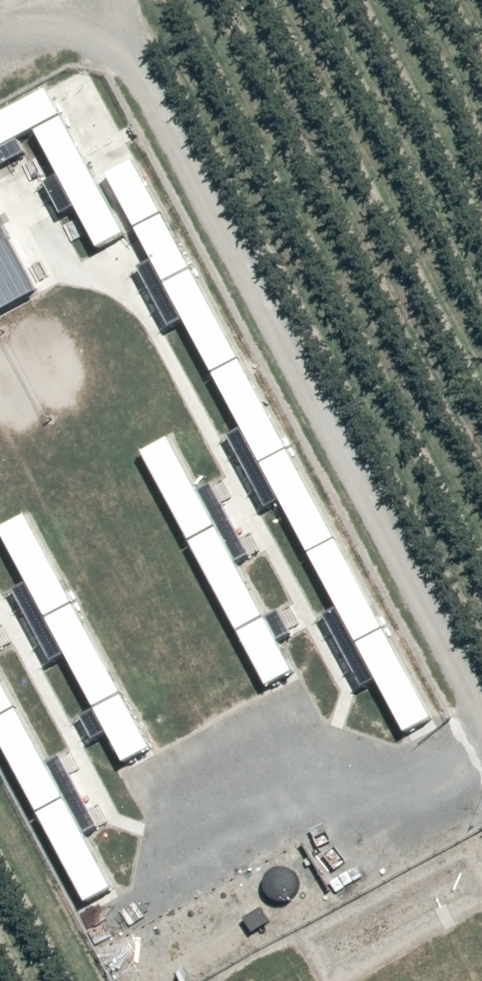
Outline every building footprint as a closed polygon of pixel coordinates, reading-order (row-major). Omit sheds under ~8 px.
[(0,117),(0,151),(36,133),(59,177),(48,184),(57,199),(65,214),(77,208),(100,250),(127,236),(49,91),(0,117)] [(380,681),(410,735),(435,720),(133,162),(106,175),(152,262),(140,268),(171,328),(185,324),(240,425),(242,430),(232,437),(269,509),(280,502),(336,605),(339,609),(326,616),(363,689),(380,681)] [(38,293),(36,291),(0,221),(0,313),(38,293)] [(202,493),(170,436),(144,451),(270,689),(296,677),(280,642),(295,637),(281,611),(272,618),(240,567),(254,555),(215,486),(202,493)] [(24,513),(0,526),(0,534),(25,581),(28,585),(15,593),(50,663),(65,656),(94,706),(97,712),(81,720),(92,738),(95,743),(107,735),(129,768),(154,754),(152,751),(24,513)] [(88,906),(117,892),(89,836),(101,829),(62,756),(50,762),(0,669),(0,742),(88,906)] [(288,867),(279,865),(266,871),(263,881),(262,889),(267,896),(274,900),(280,900),(291,899),(298,895),(301,886),(300,877),(296,871),(288,867)] [(269,924),(261,907),(243,917),(252,933),(269,924)]
